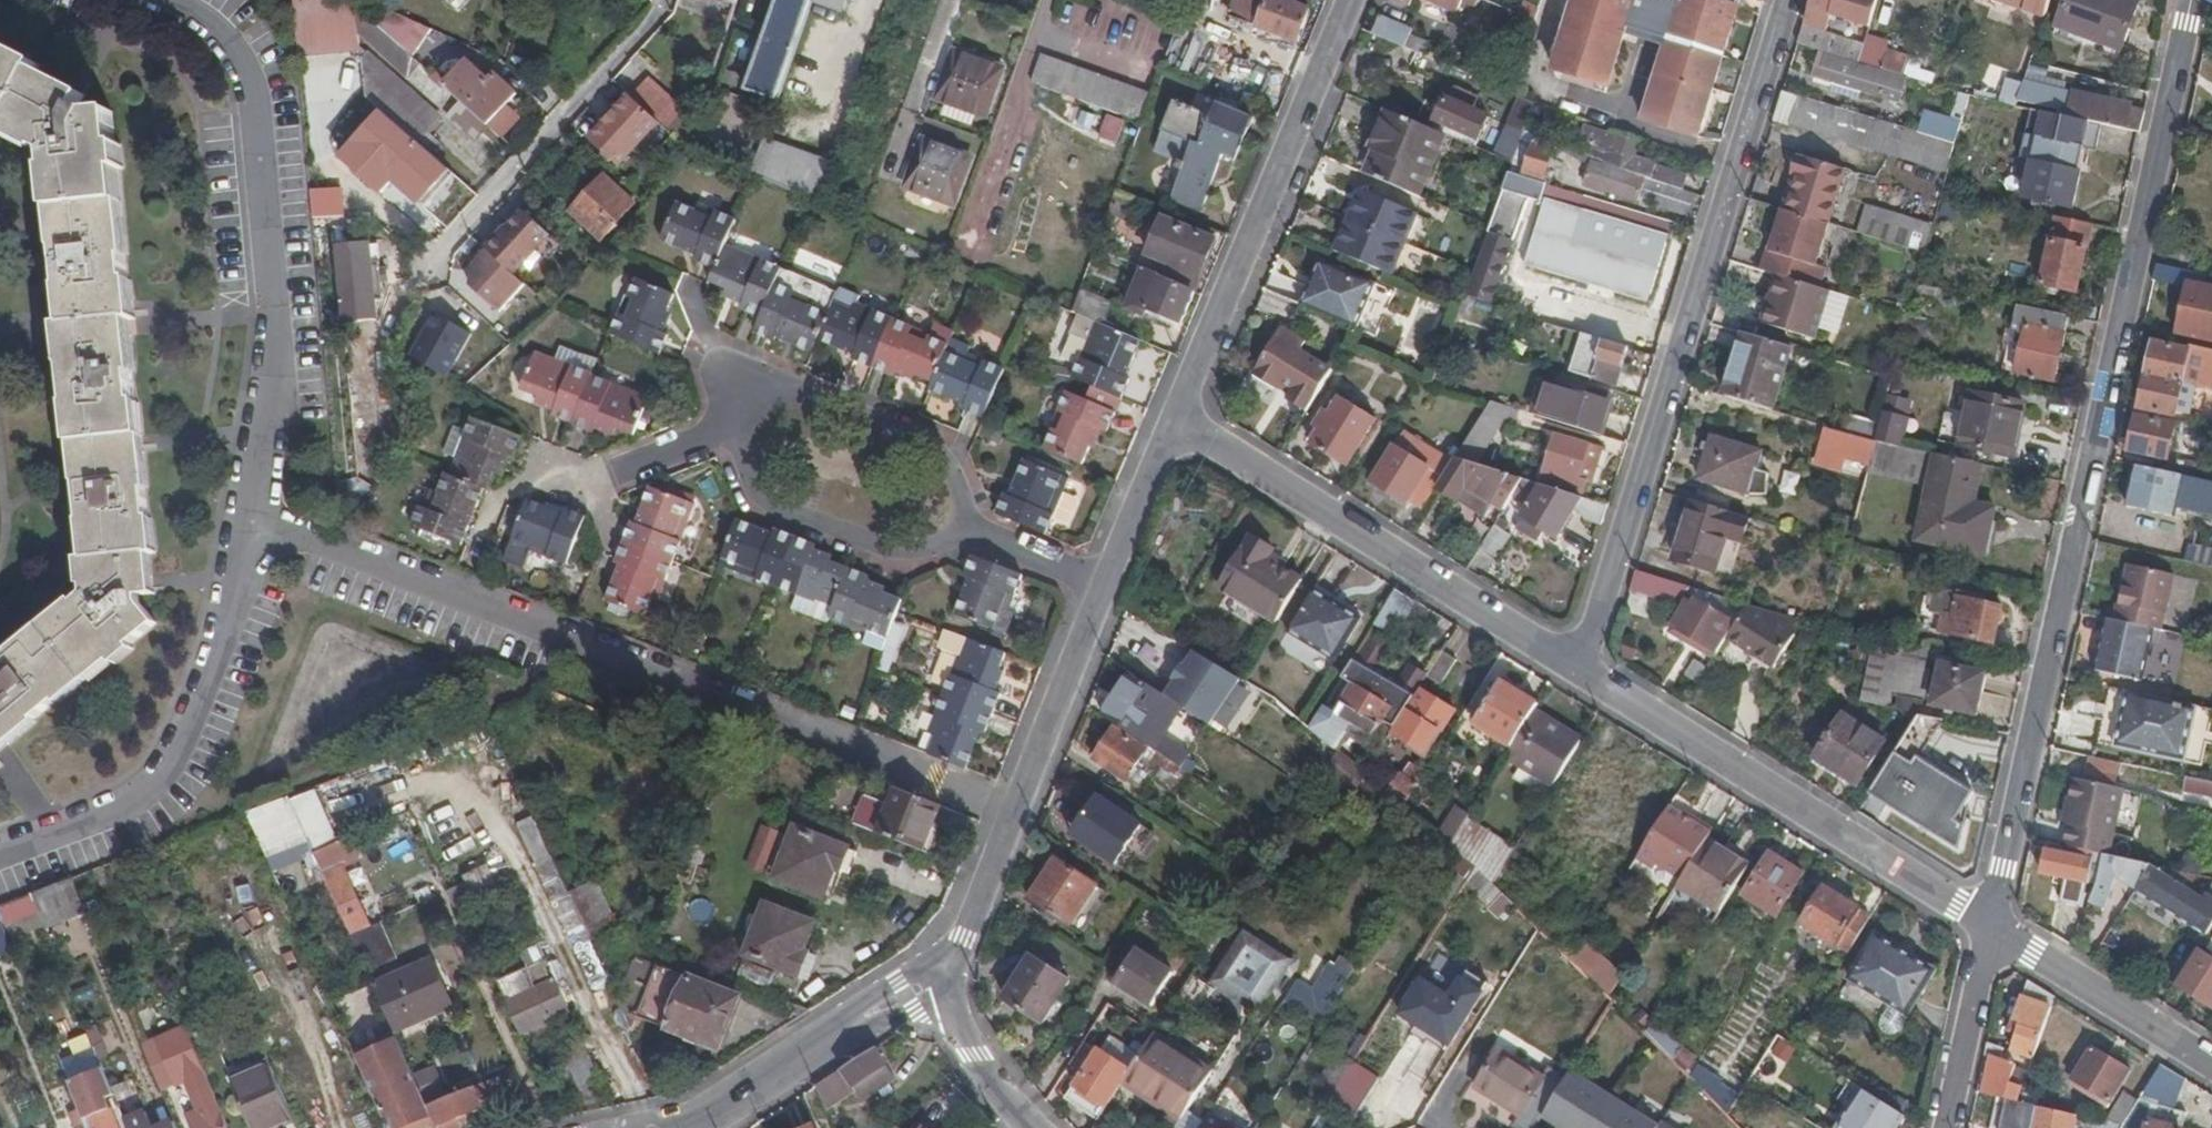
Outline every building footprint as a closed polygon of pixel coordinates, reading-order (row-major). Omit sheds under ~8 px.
[(447,0),(460,10),(468,0),(447,0)] [(776,99),(812,0),(778,0),(746,88),(776,99)] [(1234,16),(1280,32),(1299,39),(1311,7),(1295,2),(1296,0),(1236,0),(1231,15),(1234,16)] [(1415,8),(1418,0),(1394,0),(1415,8)] [(1455,13),(1460,0),(1424,0),(1455,13)] [(1535,20),(1540,8),(1521,0),(1518,0),(1513,11),(1535,20)] [(1562,37),(1550,73),(1608,92),(1629,29),(1665,40),(1640,119),(1695,137),(1736,0),(1573,0),(1562,37)] [(1796,44),(1820,51),(1837,56),(1854,0),(1809,0),(1796,44)] [(2039,14),(2043,0),(2002,0),(2001,3),(2039,14)] [(2063,29),(2131,49),(2143,0),(2071,0),(2063,29)] [(389,36),(354,5),(355,16),(357,30),(402,70),(413,57),(412,56),(389,36)] [(1417,51),(1439,61),(1443,49),(1410,34),(1412,28),(1379,14),(1372,30),(1417,51)] [(1280,32),(1234,16),(1232,24),(1277,40),(1280,32)] [(389,36),(412,56),(436,31),(429,28),(405,18),(389,36)] [(120,168),(117,144),(113,110),(93,112),(82,106),(88,94),(39,70),(42,64),(0,43),(0,120),(10,125),(7,132),(43,151),(45,148),(54,152),(54,168),(50,169),(67,314),(68,326),(62,326),(73,417),(89,559),(84,560),(86,584),(89,584),(90,592),(79,602),(77,600),(0,662),(0,752),(38,721),(36,718),(60,698),(62,701),(113,659),(131,644),(158,622),(143,604),(142,595),(156,594),(152,553),(158,552),(154,515),(151,515),(148,484),(150,483),(141,403),(138,403),(135,373),(138,372),(132,319),(137,318),(132,278),(129,278),(126,253),(129,253),(120,168)] [(955,49),(938,96),(981,111),(998,65),(955,49)] [(1882,49),(1876,68),(1899,75),(1903,56),(1882,49)] [(359,51),(361,61),(365,95),(365,97),(382,111),(418,142),(439,119),(362,53),(359,51)] [(1439,77),(1445,64),(1439,61),(1417,51),(1412,65),(1439,77)] [(1876,68),(1857,63),(1837,56),(1820,51),(1813,77),(1901,103),(1908,78),(1899,75),(1876,68)] [(1030,83),(1054,92),(1064,65),(1041,56),(1030,83)] [(468,60),(445,86),(462,101),(488,124),(502,137),(519,119),(505,106),(517,93),(496,73),(490,80),(468,60)] [(629,60),(613,78),(631,95),(658,120),(674,101),(629,60)] [(1479,96),(1484,81),(1445,64),(1439,77),(1458,87),(1479,96)] [(1064,65),(1054,92),(1097,108),(1107,81),(1064,65)] [(2136,134),(2141,110),(2022,80),(2016,106),(2136,134)] [(1107,81),(1097,108),(1140,124),(1150,97),(1107,81)] [(1479,96),(1458,87),(1453,91),(1450,99),(1442,96),(1431,126),(1447,133),(1476,146),(1487,115),(1474,109),(1479,96)] [(658,120),(631,95),(593,136),(606,147),(615,155),(621,161),(639,141),(656,157),(669,143),(675,135),(658,120)] [(1534,103),(1516,96),(1512,106),(1523,111),(1525,106),(1532,109),(1534,103)] [(1945,172),(1953,142),(1943,140),(1798,98),(1789,127),(1945,172)] [(475,138),(488,124),(462,101),(449,115),(475,138)] [(1212,116),(1177,102),(1162,138),(1189,149),(1168,201),(1200,215),(1222,162),(1233,166),(1250,126),(1214,112),(1212,116)] [(1550,109),(1534,103),(1532,109),(1523,132),(1539,137),(1550,109)] [(1420,194),(1447,133),(1431,126),(1390,108),(1364,170),(1420,194)] [(418,142),(382,111),(342,158),(382,192),(393,178),(420,202),(449,168),(418,142)] [(772,114),(751,173),(754,174),(811,199),(818,201),(820,197),(840,137),(776,116),(772,114)] [(1588,145),(1586,155),(1593,158),(1608,165),(1644,178),(1668,186),(1677,188),(1681,176),(1650,164),(1650,163),(1629,156),(1633,144),(1582,124),(1576,141),(1588,145)] [(2045,128),(2037,162),(2056,167),(2063,132),(2045,128)] [(1523,132),(1512,162),(1507,173),(1542,181),(1553,142),(1539,137),(1523,132)] [(2082,137),(2063,132),(2056,167),(2076,171),(2082,137)] [(686,144),(675,135),(669,143),(681,154),(688,147),(686,144)] [(967,152),(924,137),(907,184),(950,199),(967,152)] [(615,155),(606,147),(603,152),(611,160),(615,155)] [(1848,171),(1795,155),(1786,187),(1791,189),(1790,192),(1784,213),(1824,225),(1828,227),(1831,227),(1848,171)] [(1636,203),(1638,199),(1644,178),(1608,165),(1593,158),(1584,185),(1636,203)] [(2056,167),(2037,162),(2030,161),(2022,198),(2068,208),(2076,171),(2056,167)] [(1548,183),(1542,181),(1507,173),(1502,188),(1506,189),(1468,293),(1490,301),(1528,195),(1542,200),(1548,183)] [(605,176),(591,191),(586,197),(572,211),(602,239),(635,204),(605,176)] [(1638,199),(1661,207),(1668,186),(1644,178),(1638,199)] [(1673,220),(1548,183),(1542,200),(1521,262),(1646,303),(1673,220)] [(1692,194),(1677,188),(1668,186),(1661,207),(1685,216),(1692,194)] [(312,189),(313,218),(346,216),(345,187),(312,189)] [(586,197),(591,191),(589,188),(583,194),(586,197)] [(1116,188),(1114,194),(1123,197),(1125,192),(1116,188)] [(1362,189),(1336,250),(1387,272),(1412,210),(1362,189)] [(706,264),(713,267),(724,241),(736,216),(715,208),(713,214),(694,206),(675,198),(657,239),(677,247),(678,242),(697,249),(695,254),(693,259),(706,264)] [(713,214),(715,208),(697,200),(694,206),(713,214)] [(1922,252),(1931,223),(1868,203),(1858,232),(1922,252)] [(488,250),(518,277),(554,237),(524,211),(524,210),(488,250)] [(1767,249),(1760,270),(1769,273),(1775,275),(1817,288),(1821,271),(1812,267),(1824,225),(1784,213),(1782,212),(1774,237),(1779,239),(1775,252),(1767,249)] [(2085,227),(2055,219),(2050,241),(2046,240),(2036,282),(2073,290),(2083,249),(2081,248),(2085,227)] [(1194,290),(1196,286),(1216,238),(1185,225),(1165,274),(1160,272),(1158,276),(1194,290)] [(1770,236),(1767,249),(1775,252),(1779,239),(1774,237),(1770,236)] [(370,241),(335,245),(343,316),(377,313),(376,295),(384,295),(380,260),(372,261),(370,241)] [(738,309),(759,317),(775,281),(781,266),(724,241),(713,267),(708,280),(724,286),(723,289),(742,297),(740,303),(738,309)] [(677,247),(695,254),(697,249),(678,242),(677,247)] [(518,277),(488,250),(473,267),(470,286),(498,311),(502,307),(504,308),(525,284),(518,277)] [(1322,259),(1302,302),(1356,326),(1375,283),(1322,259)] [(2184,284),(2188,271),(2154,263),(2150,284),(2183,290),(2184,284)] [(1160,272),(1144,266),(1128,307),(1145,313),(1147,307),(1182,321),(1194,290),(1158,276),(1160,272)] [(1775,275),(1769,273),(1762,294),(1768,296),(1775,275)] [(1817,288),(1775,275),(1768,296),(1761,323),(1812,340),(1828,291),(1817,288)] [(609,334),(659,354),(668,334),(664,332),(658,330),(666,312),(674,295),(636,278),(628,297),(625,296),(609,334)] [(792,342),(811,350),(816,338),(828,312),(809,304),(790,296),(793,289),(775,281),(759,317),(752,332),(772,340),(775,334),(777,329),(795,336),(792,342)] [(1932,287),(1915,283),(1907,315),(1925,319),(1932,287)] [(2183,290),(2174,332),(2211,341),(2211,290),(2184,284),(2183,290)] [(1080,287),(1072,310),(1092,319),(1102,323),(1103,323),(1112,301),(1080,287)] [(551,308),(560,299),(547,288),(538,297),(551,308)] [(742,297),(723,289),(721,295),(740,303),(742,297)] [(812,296),(793,289),(790,296),(809,304),(812,296)] [(851,360),(870,368),(892,318),(856,302),(853,308),(834,301),(828,312),(816,338),(836,346),(839,341),(857,348),(854,354),(851,360)] [(2067,316),(2021,306),(2016,329),(2024,331),(2014,376),(2052,384),(2067,316)] [(658,330),(664,332),(671,314),(666,312),(658,330)] [(412,357),(448,377),(470,331),(433,313),(412,357)] [(912,373),(932,381),(944,352),(947,346),(927,337),(928,333),(892,318),(870,368),(889,377),(891,373),(894,366),(912,373)] [(1102,323),(1092,319),(1083,339),(1087,341),(1093,344),(1102,323)] [(1304,337),(1280,322),(1250,370),(1274,385),(1279,378),(1291,386),(1285,396),(1304,408),(1330,366),(1299,346),(1304,337)] [(1087,341),(1071,379),(1091,388),(1119,400),(1128,379),(1123,377),(1118,374),(1126,356),(1131,359),(1140,339),(1103,323),(1102,323),(1093,344),(1087,341)] [(775,334),(792,342),(795,336),(777,329),(775,334)] [(1723,395),(1771,409),(1790,347),(1742,332),(1723,395)] [(1626,346),(1580,333),(1569,367),(1616,382),(1626,346)] [(836,346),(854,354),(857,348),(839,341),(836,346)] [(2151,342),(2144,374),(2179,382),(2186,350),(2151,342)] [(932,381),(929,388),(947,396),(950,391),(968,398),(966,404),(963,410),(981,418),(1003,369),(983,361),(981,367),(963,359),(944,352),(932,381)] [(553,421),(570,428),(590,378),(591,375),(535,354),(519,393),(537,401),(536,404),(556,412),(554,418),(553,421)] [(966,354),(963,359),(981,367),(983,361),(966,354)] [(1123,377),(1131,359),(1126,356),(1118,374),(1123,377)] [(894,366),(891,373),(908,379),(912,373),(894,366)] [(348,372),(356,454),(373,452),(369,411),(375,411),(370,369),(348,372)] [(2179,382),(2144,374),(2137,408),(2172,416),(2179,382)] [(570,428),(570,430),(588,437),(589,432),(592,426),(611,435),(612,432),(630,439),(646,399),(590,378),(570,428)] [(1540,379),(1529,410),(1537,413),(1546,381),(1540,379)] [(1546,381),(1537,413),(1599,433),(1611,394),(1587,386),(1585,393),(1546,381)] [(1091,388),(1085,402),(1115,415),(1122,401),(1119,400),(1091,388)] [(950,391),(947,396),(966,404),(968,398),(950,391)] [(2021,403),(1969,391),(1957,445),(2009,457),(2021,403)] [(1053,431),(1044,450),(1081,466),(1089,446),(1097,429),(1103,432),(1107,433),(1115,415),(1085,402),(1066,394),(1050,430),(1053,431)] [(1376,418),(1339,394),(1330,409),(1323,405),(1312,421),(1319,426),(1309,441),(1347,465),(1376,418)] [(1522,409),(1491,399),(1473,427),(1494,440),(1505,423),(1511,426),(1522,409)] [(534,410),(554,418),(556,412),(536,404),(534,410)] [(2173,425),(2134,416),(2128,446),(2166,455),(2173,425)] [(482,489),(486,490),(493,472),(495,472),(503,453),(508,456),(512,457),(519,438),(495,428),(467,417),(443,473),(482,489)] [(592,426),(589,432),(609,440),(611,435),(592,426)] [(1481,463),(1494,440),(1473,427),(1457,454),(1481,463)] [(1869,457),(1873,440),(1828,427),(1819,461),(1844,466),(1847,450),(1869,457)] [(1095,449),(1103,432),(1097,429),(1089,446),(1095,449)] [(1442,477),(1452,460),(1404,429),(1372,478),(1408,502),(1410,499),(1422,508),(1442,477)] [(1597,446),(1554,434),(1539,478),(1573,489),(1576,476),(1586,480),(1597,446)] [(1762,450),(1712,436),(1700,480),(1750,493),(1762,450)] [(1881,442),(1873,440),(1869,457),(1866,471),(1927,486),(1915,539),(1983,554),(1990,520),(1968,516),(1970,505),(1979,463),(1895,445),(1881,442)] [(503,453),(495,472),(500,475),(508,456),(503,453)] [(1493,467),(1481,463),(1457,454),(1452,460),(1442,477),(1479,492),(1490,499),(1503,477),(1493,467)] [(1004,495),(996,514),(1045,535),(1053,516),(1047,514),(1055,497),(1063,478),(1026,462),(1017,480),(1023,483),(1016,501),(1009,498),(1004,495)] [(2180,475),(2171,472),(2133,464),(2123,505),(2171,515),(2173,506),(2180,475)] [(474,509),(482,489),(443,473),(440,472),(431,492),(423,510),(417,508),(414,506),(405,525),(458,546),(466,527),(461,525),(468,507),(474,509)] [(2180,475),(2173,506),(2211,515),(2211,482),(2180,475)] [(1602,521),(1607,504),(1522,476),(1506,504),(1524,514),(1518,522),(1541,536),(1545,529),(1557,535),(1575,503),(1584,515),(1602,521)] [(1017,480),(1009,498),(1016,501),(1023,483),(1017,480)] [(623,539),(622,541),(673,560),(680,541),(674,538),(681,521),(689,500),(651,486),(643,506),(648,508),(641,526),(636,524),(630,522),(623,539)] [(423,510),(431,492),(425,489),(417,508),(423,510)] [(1047,514),(1053,516),(1061,499),(1055,497),(1047,514)] [(1740,539),(1747,518),(1689,501),(1671,560),(1712,572),(1722,534),(1740,539)] [(547,516),(549,510),(528,502),(504,564),(525,572),(532,554),(565,568),(583,520),(566,513),(565,516),(563,522),(547,516)] [(1993,510),(1970,505),(1968,516),(1990,520),(1993,510)] [(643,506),(636,524),(641,526),(648,508),(643,506)] [(466,527),(474,509),(468,507),(461,525),(466,527)] [(565,516),(549,510),(547,516),(563,522),(565,516)] [(755,579),(776,586),(794,537),(775,529),(772,534),(770,540),(752,533),(754,527),(734,520),(721,557),(741,564),(758,571),(755,579)] [(674,538),(680,541),(687,523),(681,521),(674,538)] [(1494,522),(1479,548),(1496,558),(1510,531),(1494,522)] [(772,534),(754,527),(752,533),(770,540),(772,534)] [(1276,622),(1301,580),(1280,567),(1265,558),(1269,552),(1272,548),(1249,534),(1217,585),(1251,607),(1276,622)] [(794,537),(776,586),(811,600),(812,598),(833,606),(847,568),(826,560),(810,555),(812,548),(814,544),(794,537)] [(673,560),(622,541),(613,562),(621,565),(625,567),(618,585),(614,583),(606,603),(644,618),(651,598),(658,578),(665,581),(673,560)] [(2211,568),(2211,552),(2186,546),(2182,562),(2211,568)] [(828,554),(812,548),(810,555),(826,560),(828,554)] [(1285,561),(1269,552),(1265,558),(1280,567),(1285,561)] [(1022,575),(972,556),(965,574),(971,576),(976,578),(968,597),(964,595),(956,614),(994,628),(1001,609),(1008,591),(1015,593),(1022,575)] [(738,572),(755,579),(758,571),(741,564),(738,572)] [(625,567),(621,565),(614,583),(618,585),(625,567)] [(833,606),(828,618),(865,631),(867,629),(887,636),(896,613),(901,599),(881,592),(864,585),(865,580),(867,576),(847,568),(833,606)] [(2113,608),(2111,618),(2157,628),(2158,618),(2161,616),(2168,577),(2123,568),(2114,608),(2113,608)] [(1633,570),(1630,582),(1637,588),(1689,603),(1677,623),(1717,646),(1723,635),(1744,601),(1633,570)] [(976,578),(971,576),(964,595),(968,597),(976,578)] [(657,600),(665,581),(658,578),(651,598),(657,600)] [(882,586),(865,580),(864,585),(881,592),(882,586)] [(1395,630),(1416,597),(1396,585),(1376,618),(1395,630)] [(1356,617),(1310,588),(1285,630),(1331,658),(1356,617)] [(1008,611),(1015,593),(1008,591),(1001,609),(1008,611)] [(1976,595),(1956,591),(1950,613),(1939,611),(1934,629),(1991,641),(1995,623),(1999,624),(2002,612),(1997,611),(1999,605),(1975,600),(1976,595)] [(1744,601),(1723,635),(1770,662),(1790,630),(1744,601)] [(1797,616),(1744,601),(1790,630),(1797,616)] [(2144,631),(2102,622),(2093,669),(2134,678),(2144,631)] [(1673,629),(1712,654),(1717,646),(1677,623),(1673,629)] [(1926,648),(1871,636),(1857,700),(1915,712),(1917,713),(1926,670),(1922,669),(1926,648)] [(958,654),(942,694),(992,714),(1001,690),(997,688),(991,686),(998,669),(1004,653),(968,639),(962,655),(958,654)] [(135,648),(131,644),(113,659),(116,663),(135,648)] [(1441,649),(1427,672),(1442,682),(1457,659),(1441,649)] [(1190,651),(1161,694),(1164,696),(1184,709),(1209,725),(1240,680),(1190,651)] [(1340,676),(1332,687),(1339,691),(1358,661),(1351,656),(1340,676)] [(1980,672),(1940,662),(1930,702),(1971,712),(1980,672)] [(1004,672),(998,669),(991,686),(997,688),(1004,672)] [(1163,742),(1184,709),(1164,696),(1161,694),(1135,676),(1122,695),(1130,702),(1115,725),(1142,743),(1151,749),(1157,738),(1163,742)] [(1504,730),(1516,737),(1524,725),(1535,708),(1540,701),(1501,677),(1478,713),(1504,730)] [(1390,704),(1356,683),(1336,714),(1371,736),(1390,704)] [(1420,683),(1395,722),(1412,734),(1419,725),(1431,734),(1437,725),(1442,729),(1457,707),(1420,683)] [(2191,762),(2204,707),(2104,687),(2097,719),(2113,723),(2109,744),(2191,762)] [(936,731),(927,753),(965,768),(974,747),(967,745),(975,727),(981,730),(985,731),(992,714),(942,694),(929,728),(936,731)] [(1122,695),(1106,718),(1115,725),(1130,702),(1122,695)] [(1535,708),(1524,725),(1553,742),(1545,755),(1562,766),(1580,737),(1535,708)] [(1817,751),(1859,778),(1883,736),(1842,711),(1817,751)] [(1939,717),(1917,713),(1915,712),(1869,790),(1957,846),(1966,808),(1961,806),(1971,790),(1916,755),(1939,717)] [(2113,723),(2097,719),(2093,741),(2109,744),(2113,723)] [(967,745),(974,747),(981,730),(975,727),(967,745)] [(1495,743),(1509,750),(1516,737),(1504,730),(1495,743)] [(1148,754),(1115,732),(1094,763),(1128,785),(1148,754)] [(1151,749),(1176,765),(1183,755),(1163,742),(1157,738),(1151,749)] [(1855,785),(1859,778),(1817,751),(1811,760),(1855,785)] [(2086,754),(2082,776),(2114,782),(2120,761),(2086,754)] [(1385,790),(1402,805),(1416,783),(1414,781),(1421,771),(1407,762),(1399,773),(1396,771),(1385,790)] [(2065,843),(2099,851),(2107,852),(2122,784),(2114,782),(2082,776),(2075,774),(2063,823),(2070,825),(2065,843)] [(2189,774),(2187,789),(2211,794),(2211,778),(2189,774)] [(852,822),(925,851),(930,837),(926,836),(939,803),(896,786),(889,803),(864,793),(852,822)] [(289,795),(248,810),(267,852),(308,836),(289,795)] [(1099,796),(1078,827),(1094,838),(1088,846),(1119,867),(1146,828),(1099,796)] [(1707,828),(1664,800),(1629,857),(1648,869),(1651,865),(1676,880),(1707,828)] [(1438,835),(1448,843),(1462,820),(1466,814),(1454,806),(1438,835)] [(1475,868),(1490,881),(1504,857),(1462,820),(1448,843),(1475,868)] [(1094,838),(1078,827),(1072,836),(1088,846),(1094,838)] [(798,830),(777,880),(826,898),(837,872),(852,877),(860,854),(798,830)] [(1504,857),(1490,881),(1509,891),(1521,873),(1511,867),(1529,839),(1519,833),(1504,857)] [(1677,887),(1716,910),(1745,862),(1705,840),(1677,887)] [(2065,874),(2093,880),(2099,851),(2065,843),(2046,840),(2041,869),(2065,874)] [(328,846),(315,852),(318,857),(331,852),(328,846)] [(1800,871),(1765,849),(1739,894),(1774,914),(1800,871)] [(2085,901),(2085,902),(2098,907),(2110,878),(2134,883),(2149,860),(2107,852),(2099,851),(2093,880),(2085,901)] [(2204,856),(2183,853),(2180,867),(2200,871),(2201,871),(2204,856)] [(333,856),(320,862),(323,869),(332,894),(334,893),(351,933),(370,925),(340,858),(335,860),(333,856)] [(1056,859),(1029,902),(1070,929),(1097,887),(1056,859)] [(2149,860),(2134,883),(2133,885),(2198,930),(2211,909),(2211,905),(2197,895),(2192,903),(2186,899),(2191,891),(2189,889),(2200,871),(2180,867),(2149,860)] [(476,897),(501,884),(490,863),(464,876),(476,897)] [(600,1021),(623,1011),(592,942),(569,894),(557,866),(533,876),(600,1021)] [(2065,874),(2063,885),(2067,885),(2081,886),(2080,899),(2080,900),(2085,901),(2093,880),(2065,874)] [(72,877),(52,884),(66,918),(86,910),(72,877)] [(466,882),(446,891),(458,917),(477,908),(474,900),(466,882)] [(52,884),(32,892),(43,919),(46,926),(66,918),(52,884)] [(592,942),(613,932),(591,884),(569,894),(592,942)] [(1847,951),(1870,914),(1822,885),(1799,922),(1847,951)] [(2067,885),(2066,898),(2080,899),(2081,886),(2067,885)] [(1670,899),(1710,922),(1716,910),(1677,887),(1670,899)] [(0,904),(0,908),(4,919),(10,932),(43,919),(32,892),(0,904)] [(2084,906),(2072,901),(2060,928),(2073,933),(2084,906)] [(815,923),(768,905),(747,956),(809,979),(820,953),(807,947),(815,923)] [(2106,927),(2114,913),(2105,907),(2096,922),(2106,927)] [(1016,920),(1001,943),(1025,958),(1040,935),(1016,920)] [(370,925),(351,933),(367,969),(396,957),(379,921),(370,925)] [(0,923),(0,954),(11,949),(1,923),(0,923)] [(1905,1009),(1910,1001),(1863,972),(1885,934),(1875,928),(1848,971),(1905,1009)] [(1246,932),(1211,984),(1220,990),(1257,1016),(1291,963),(1246,932)] [(1863,972),(1910,1001),(1934,966),(1885,934),(1863,972)] [(523,1031),(571,1009),(541,944),(522,953),(528,966),(499,979),(523,1031)] [(1568,956),(1608,995),(1617,979),(1576,944),(1568,956)] [(2195,946),(2179,972),(2178,973),(2175,978),(2191,990),(2211,959),(2211,956),(2195,946)] [(1136,949),(1115,982),(1151,1006),(1173,972),(1136,949)] [(374,983),(396,1032),(453,1005),(430,956),(374,983)] [(1322,1025),(1359,966),(1343,956),(1335,967),(1331,964),(1314,990),(1302,982),(1289,1003),(1322,1025)] [(1031,958),(1007,996),(1045,1022),(1070,984),(1031,958)] [(2191,990),(2211,1004),(2211,1002),(2211,959),(2191,990)] [(752,960),(746,975),(777,987),(783,972),(752,960)] [(649,1019),(721,1047),(740,995),(659,965),(641,1016),(649,1019)] [(1461,974),(1452,990),(1425,974),(1399,1018),(1457,1052),(1492,993),(1461,974)] [(1211,984),(1196,975),(1180,998),(1204,1013),(1220,990),(1211,984)] [(2047,1004),(2050,995),(2024,978),(2018,994),(2047,1004)] [(2047,1004),(2018,994),(2001,1043),(2011,1046),(2015,1047),(2019,1048),(2031,1051),(2047,1004)] [(740,995),(721,1047),(728,1050),(748,998),(740,995)] [(800,1018),(816,1008),(813,1008),(793,1000),(788,1013),(800,1018)] [(1880,1028),(1896,1036),(1908,1011),(1892,1003),(1880,1028)] [(649,1019),(641,1016),(636,1029),(644,1032),(649,1019)] [(1644,1032),(1688,1077),(1697,1062),(1699,1059),(1672,1031),(1668,1035),(1652,1019),(1644,1032)] [(161,1087),(186,1077),(199,1108),(188,1113),(194,1127),(229,1127),(195,1047),(186,1024),(142,1043),(161,1087)] [(396,1032),(355,1050),(358,1057),(399,1039),(396,1032)] [(1798,1048),(1789,1043),(1776,1034),(1746,1082),(1768,1097),(1798,1048)] [(1213,1073),(1156,1036),(1131,1073),(1125,1082),(1183,1120),(1191,1110),(1213,1073)] [(389,1127),(401,1127),(432,1114),(429,1105),(399,1039),(358,1057),(389,1127)] [(1985,1039),(1982,1052),(1987,1053),(1979,1094),(2008,1099),(2014,1100),(2019,1084),(2021,1080),(2008,1078),(2015,1047),(2011,1046),(2001,1043),(1985,1039)] [(1085,1042),(1060,1081),(1074,1089),(1098,1052),(1085,1042)] [(583,1088),(603,1079),(587,1045),(567,1054),(583,1088)] [(2124,1070),(2088,1045),(2067,1076),(2103,1101),(2124,1070)] [(875,1047),(828,1077),(838,1093),(851,1085),(855,1092),(861,1099),(876,1089),(888,1082),(895,1077),(875,1047)] [(2031,1051),(2019,1048),(2017,1055),(2028,1061),(2031,1051)] [(1528,1113),(1545,1084),(1549,1078),(1503,1049),(1480,1086),(1523,1114),(1526,1115),(1528,1113)] [(1340,1051),(1325,1074),(1341,1084),(1355,1061),(1340,1051)] [(1069,1097),(1101,1120),(1125,1082),(1131,1073),(1098,1052),(1074,1089),(1069,1097)] [(1341,1084),(1330,1102),(1358,1120),(1386,1075),(1358,1057),(1355,1061),(1341,1084)] [(1688,1077),(1726,1115),(1737,1097),(1721,1086),(1724,1080),(1697,1062),(1688,1077)] [(2181,1076),(2158,1062),(2142,1089),(2163,1103),(2181,1076)] [(435,1065),(418,1073),(424,1088),(442,1080),(435,1065)] [(88,1127),(118,1127),(106,1099),(115,1095),(104,1068),(69,1082),(80,1108),(88,1127)] [(432,1114),(435,1119),(439,1127),(465,1127),(458,1114),(498,1096),(492,1084),(505,1078),(503,1072),(429,1105),(432,1114)] [(1540,1118),(1556,1127),(1658,1127),(1569,1072),(1557,1091),(1556,1093),(1540,1118)] [(1325,1074),(1309,1100),(1325,1110),(1330,1102),(1341,1084),(1325,1074)] [(828,1077),(813,1086),(823,1103),(826,1111),(855,1092),(851,1085),(838,1093),(828,1077)] [(888,1082),(876,1089),(881,1096),(893,1089),(888,1082)] [(1540,1118),(1556,1093),(1545,1084),(1528,1113),(1539,1120),(1540,1118)] [(2036,1104),(2038,1089),(2019,1084),(2014,1100),(2036,1104)] [(1898,1111),(1858,1087),(1835,1123),(1844,1127),(1888,1127),(1898,1111)] [(253,1127),(297,1127),(280,1088),(242,1104),(253,1127)] [(2122,1120),(2136,1099),(2122,1090),(2105,1117),(2109,1117),(2122,1120)] [(1220,1099),(1206,1119),(1201,1127),(1235,1127),(1243,1115),(1220,1099)] [(2076,1111),(2036,1104),(2014,1100),(2008,1099),(2002,1127),(2074,1127),(2076,1111)] [(2141,1127),(2177,1127),(2182,1110),(2147,1101),(2141,1127)] [(1330,1102),(1325,1110),(1315,1125),(1320,1127),(1343,1127),(1344,1126),(1330,1102)] [(172,1115),(151,1124),(144,1106),(123,1115),(127,1124),(128,1127),(178,1127),(172,1115)] [(80,1108),(70,1112),(77,1127),(88,1127),(80,1108)] [(1206,1119),(1191,1110),(1183,1120),(1177,1127),(1201,1127),(1206,1119)] [(1523,1114),(1516,1125),(1520,1127),(1534,1127),(1539,1120),(1528,1113),(1526,1115),(1523,1114)] [(401,1127),(415,1127),(435,1119),(432,1114),(401,1127)] [(2109,1117),(2103,1127),(2117,1127),(2122,1120),(2109,1117)]
